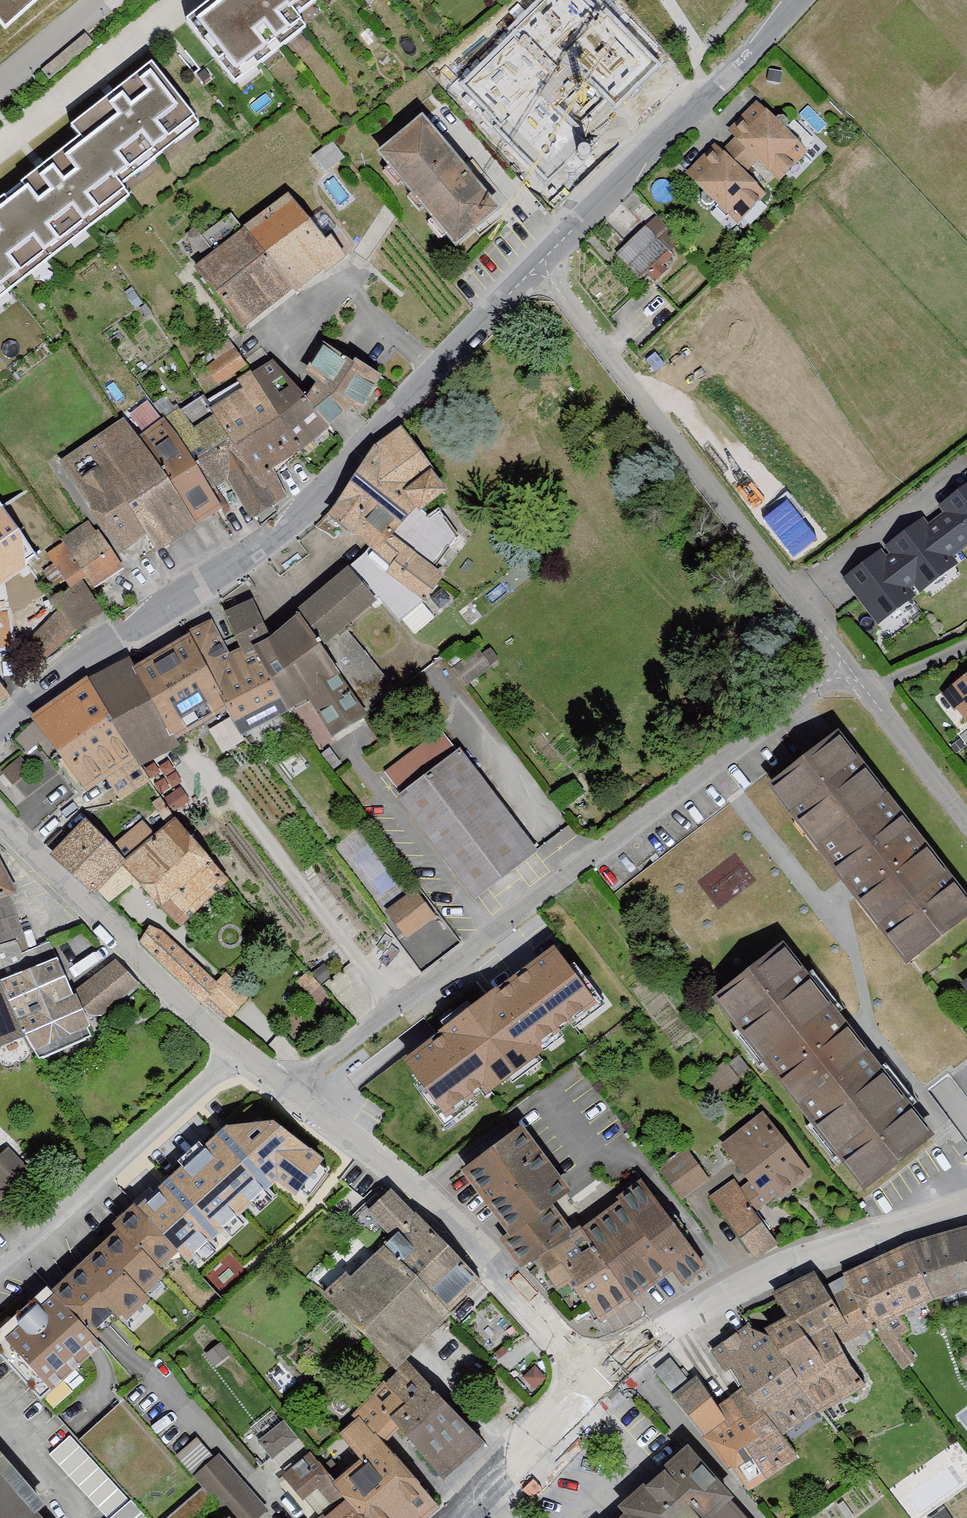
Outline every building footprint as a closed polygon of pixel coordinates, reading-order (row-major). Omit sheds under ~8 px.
[(19,0),(0,0),(0,17),(19,0)] [(185,28),(232,88),(303,33),(295,23),(324,0),(221,0),(185,28)] [(461,84),(548,172),(579,142),(545,108),(584,70),(616,102),(655,64),(606,14),(599,21),(578,0),(547,0),(461,84)] [(154,63),(66,131),(75,142),(0,200),(0,298),(128,199),(119,188),(202,124),(154,63)] [(765,108),(735,139),(780,182),(810,151),(765,108)] [(431,123),(384,160),(458,253),(505,215),(431,123)] [(332,150),(313,164),(324,179),(343,165),(332,150)] [(691,182),(737,228),(767,199),(721,152),(691,182)] [(292,203),(248,237),(295,299),(339,266),(292,203)] [(669,257),(646,233),(615,261),(638,286),(669,257)] [(248,237),(196,274),(246,337),(295,299),(248,237)] [(135,300),(125,306),(133,317),(142,311),(135,300)] [(319,393),(305,411),(327,439),(354,419),(365,424),(383,384),(330,347),(306,382),(319,393)] [(236,357),(208,376),(219,392),(247,374),(236,357)] [(275,370),(249,382),(306,456),(327,439),(305,411),(275,370)] [(249,382),(204,404),(272,512),(285,504),(274,477),(306,456),(249,382)] [(204,404),(168,426),(214,495),(229,489),(249,525),(272,512),(204,404)] [(64,469),(123,556),(146,541),(156,555),(200,529),(138,443),(125,426),(64,469)] [(168,426),(138,443),(200,529),(224,510),(214,495),(168,426)] [(375,454),(329,524),(368,558),(426,607),(470,541),(443,510),(451,496),(403,435),(375,454)] [(936,520),(959,550),(966,544),(966,485),(941,505),(946,512),(936,520)] [(40,553),(0,487),(0,577),(40,553)] [(892,553),(889,555),(912,585),(914,583),(920,590),(955,563),(951,557),(959,550),(936,520),(928,525),(923,518),(887,546),(892,553)] [(59,608),(76,631),(104,611),(90,590),(123,567),(98,529),(96,531),(88,520),(60,539),(63,545),(47,558),(52,564),(41,572),(53,588),(64,580),(70,588),(58,596),(53,599),(59,608)] [(908,588),(912,585),(889,555),(885,558),(880,552),(845,578),(878,621),(913,595),(908,588)] [(368,558),(295,608),(299,612),(320,642),(368,714),(393,694),(349,637),(378,603),(400,633),(426,607),(368,558)] [(299,612),(272,634),(252,598),(225,618),(247,659),(257,654),(288,709),(308,698),(332,738),(368,714),(320,642),(299,612)] [(28,641),(43,660),(76,631),(59,608),(28,641)] [(225,618),(187,639),(189,643),(227,709),(241,735),(288,709),(257,654),(247,659),(225,618)] [(177,739),(227,709),(189,643),(134,665),(177,739)] [(177,739),(134,665),(129,656),(87,676),(110,715),(141,766),(180,746),(177,739)] [(46,736),(57,750),(110,715),(87,676),(30,715),(34,721),(46,736)] [(946,697),(966,725),(966,681),(946,697)] [(9,696),(0,683),(0,702),(9,696)] [(110,715),(57,750),(86,791),(106,779),(121,800),(151,781),(141,766),(110,715)] [(34,721),(15,739),(29,753),(46,736),(34,721)] [(441,734),(382,778),(476,904),(536,860),(441,734)] [(771,784),(903,957),(966,909),(966,906),(837,734),(771,784)] [(20,756),(1,772),(13,785),(31,769),(20,756)] [(161,792),(181,780),(169,758),(148,770),(161,792)] [(141,824),(112,852),(128,869),(124,873),(135,885),(181,933),(232,885),(176,824),(158,841),(141,824)] [(85,828),(53,862),(95,902),(99,899),(110,909),(135,885),(124,873),(128,869),(112,852),(85,828)] [(10,902),(18,899),(0,864),(0,906),(10,902)] [(412,897),(385,918),(406,944),(433,923),(412,897)] [(0,906),(0,965),(29,955),(10,902),(0,906)] [(153,933),(138,949),(201,1008),(216,991),(153,933)] [(574,937),(548,958),(574,990),(600,970),(574,937)] [(778,946),(712,997),(858,1184),(924,1133),(778,946)] [(0,965),(0,992),(2,991),(28,1043),(40,1066),(93,1043),(88,1033),(138,990),(116,970),(75,998),(49,948),(29,955),(0,965)] [(306,978),(295,987),(321,1016),(332,1006),(306,978)] [(28,1043),(2,991),(0,992),(0,1055),(28,1043)] [(426,1048),(440,1066),(431,1073),(453,1101),(517,1051),(481,1005),(426,1048)] [(746,1176),(727,1190),(751,1220),(813,1179),(765,1121),(724,1151),(746,1176)] [(501,1246),(526,1279),(543,1268),(578,1244),(575,1239),(555,1212),(571,1200),(526,1141),(472,1181),(513,1237),(501,1246)] [(10,1205),(32,1182),(0,1150),(0,1194),(10,1205)] [(687,1159),(661,1178),(682,1206),(708,1187),(687,1159)] [(585,1233),(637,1309),(676,1279),(683,1289),(711,1271),(647,1190),(585,1233)] [(727,1190),(710,1203),(756,1261),(773,1247),(751,1220),(727,1190)] [(0,1194),(0,1214),(10,1205),(0,1194)] [(396,1244),(384,1255),(450,1320),(484,1287),(394,1198),(371,1219),(396,1244)] [(53,1293),(100,1345),(109,1338),(125,1324),(128,1328),(150,1308),(146,1305),(169,1284),(164,1279),(184,1260),(142,1213),(62,1285),(53,1293)] [(578,1244),(543,1268),(561,1298),(575,1291),(601,1329),(637,1309),(585,1233),(575,1239),(578,1244)] [(911,1251),(936,1309),(966,1299),(966,1235),(911,1251)] [(848,1292),(874,1337),(903,1377),(918,1368),(901,1345),(911,1338),(901,1325),(936,1309),(911,1251),(843,1281),(848,1292)] [(326,1302),(398,1373),(450,1320),(384,1255),(356,1283),(350,1277),(326,1302)] [(227,1263),(202,1287),(222,1307),(246,1283),(227,1263)] [(791,1324),(766,1339),(804,1388),(822,1420),(870,1393),(844,1350),(874,1337),(848,1292),(834,1300),(819,1279),(776,1303),(791,1324)] [(43,1408),(105,1352),(100,1345),(53,1293),(0,1340),(0,1361),(43,1408)] [(755,1325),(717,1354),(748,1393),(767,1417),(804,1388),(766,1339),(755,1325)] [(220,1351),(206,1362),(215,1374),(229,1362),(220,1351)] [(822,1420),(804,1388),(767,1417),(748,1393),(721,1412),(699,1385),(693,1390),(670,1365),(655,1378),(674,1404),(750,1499),(801,1467),(785,1441),(822,1420)] [(408,1369),(387,1389),(407,1410),(427,1429),(449,1407),(408,1369)] [(341,1490),(366,1517),(435,1517),(441,1513),(374,1439),(394,1421),(407,1410),(387,1389),(354,1419),(359,1424),(340,1440),(365,1468),(341,1490)] [(427,1429),(407,1410),(394,1421),(449,1483),(489,1448),(449,1407),(427,1429)] [(283,1426),(256,1449),(278,1476),(306,1454),(283,1426)] [(48,1463),(99,1517),(115,1517),(127,1506),(69,1443),(48,1463)] [(684,1443),(617,1502),(622,1508),(631,1517),(743,1517),(684,1443)] [(341,1490),(311,1462),(286,1484),(317,1517),(366,1517),(341,1490)] [(196,1484),(226,1517),(267,1517),(268,1517),(219,1463),(196,1484)] [(0,1474),(0,1517),(40,1517),(0,1474)] [(622,1508),(611,1517),(631,1517),(622,1508)]
